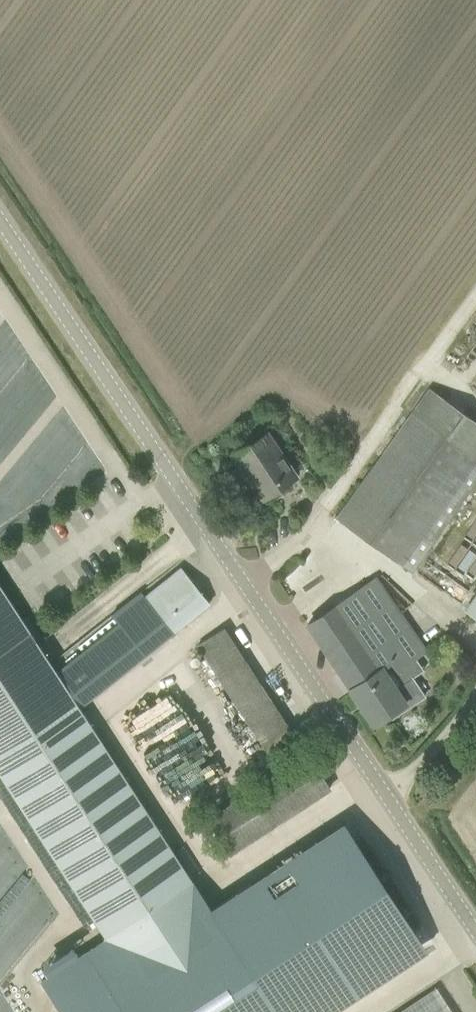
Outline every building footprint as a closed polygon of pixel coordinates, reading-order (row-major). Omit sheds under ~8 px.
[(415,410),(338,517),(411,571),(475,481),(475,420),(431,388),(415,410)] [(249,479),(263,498),(296,476),(267,432),(236,451),(254,476),(249,479)] [(118,623),(57,672),(80,706),(171,634),(169,632),(181,623),(182,624),(209,603),(180,566),(144,595),(141,591),(112,615),(118,623)] [(405,663),(426,648),(410,625),(409,626),(375,578),(338,604),(308,623),(351,688),(380,669),(378,667),(398,653),(405,663)] [(82,709),(80,706),(57,672),(0,583),(0,772),(107,938),(194,882),(82,709)] [(467,609),(466,609),(475,617),(475,596),(467,609)] [(198,644),(206,657),(272,758),(299,741),(225,627),(198,644)] [(380,669),(351,688),(350,689),(374,724),(389,713),(392,717),(425,696),(412,676),(401,683),(393,671),(405,663),(398,653),(378,667),(380,669)] [(229,853),(330,788),(308,754),(254,789),(253,787),(206,818),(229,853)] [(194,882),(107,938),(42,980),(63,1011),(329,1011),(317,994),(413,931),(355,842),(263,902),(251,882),(211,908),(194,882)] [(438,986),(399,1011),(455,1011),(438,986)]
